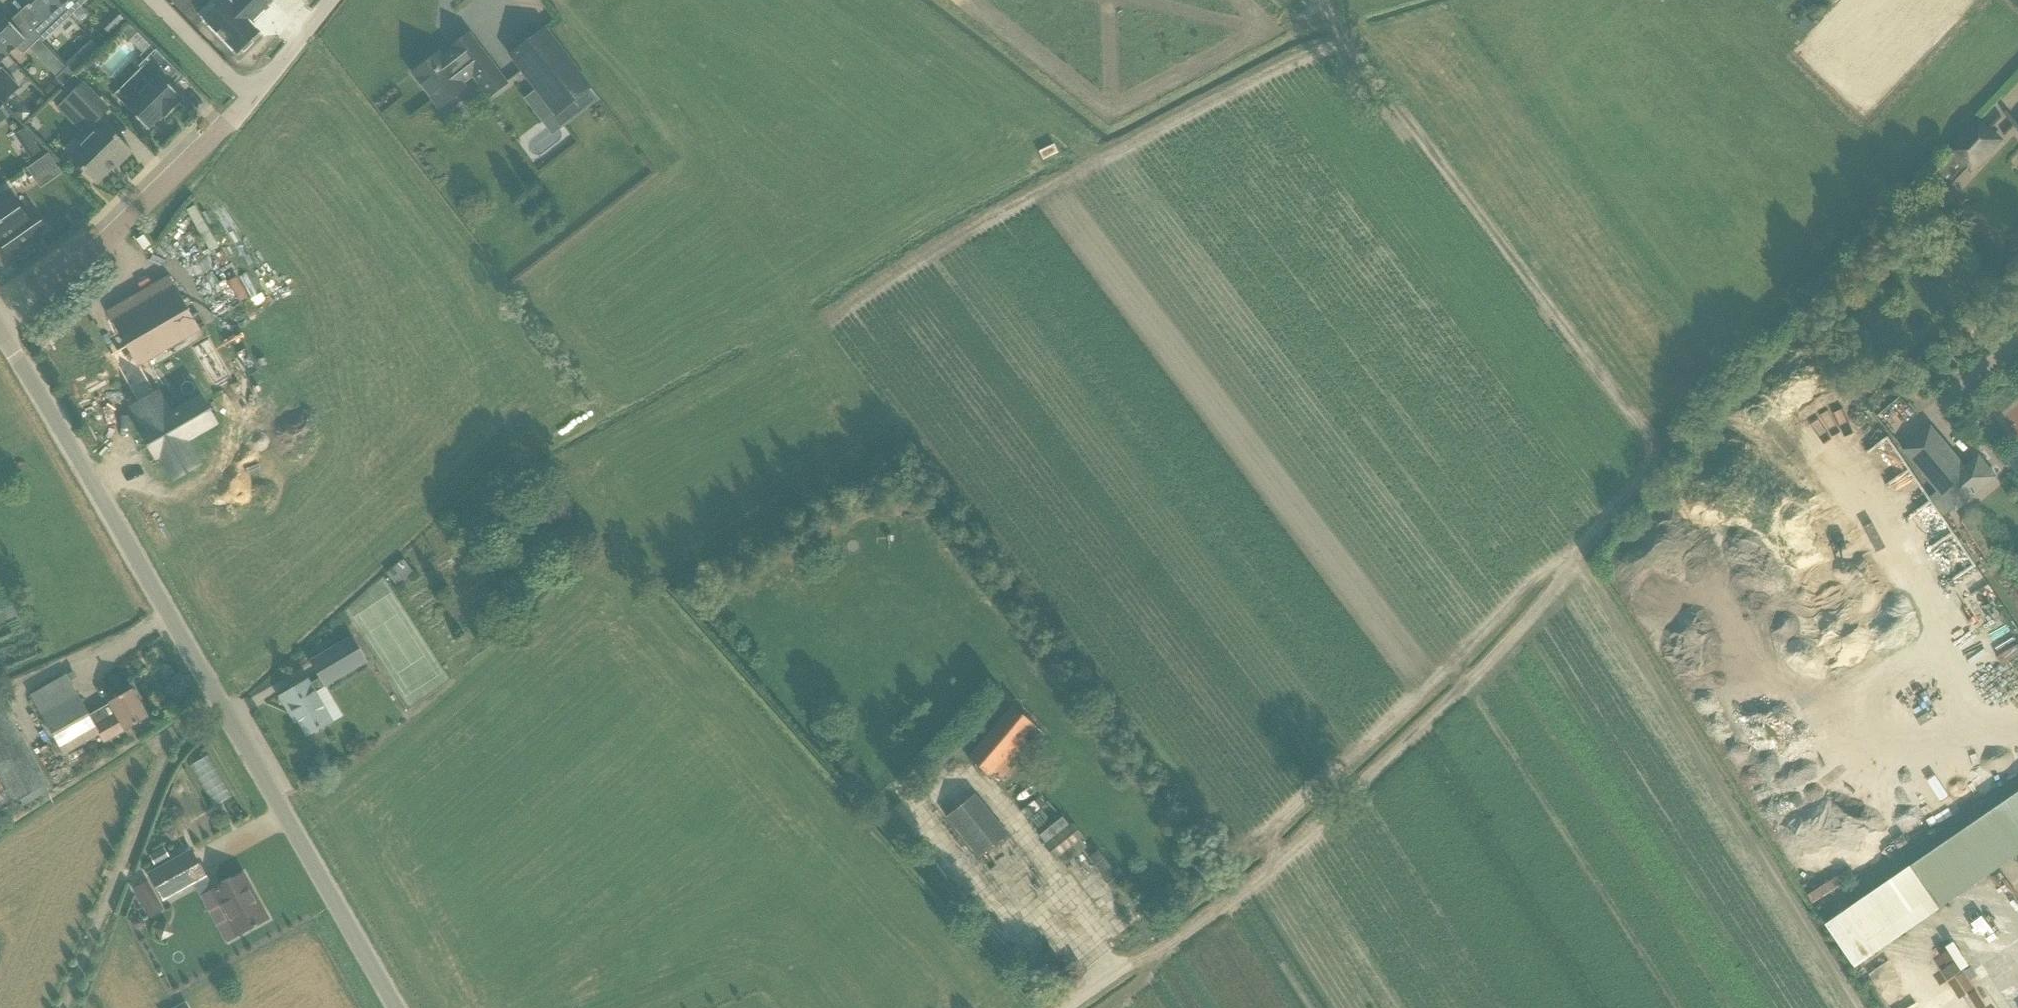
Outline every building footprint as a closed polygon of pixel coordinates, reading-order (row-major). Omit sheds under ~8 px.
[(41,21),(32,28),(41,38),(40,39),(43,42),(70,16),(55,0),(22,0),(41,21)] [(68,14),(70,16),(87,0),(55,0),(68,14)] [(203,21),(234,52),(239,47),(241,49),(250,40),(248,38),(257,29),(249,21),(266,4),(261,0),(228,0),(224,0),(203,21)] [(7,55),(16,47),(23,54),(40,39),(41,38),(32,28),(25,21),(16,29),(0,12),(0,47),(7,55)] [(545,26),(508,54),(554,116),(579,97),(587,108),(600,98),(592,87),(545,26)] [(413,73),(425,89),(441,109),(468,89),(464,83),(473,77),(489,98),(507,84),(469,34),(452,47),(453,50),(442,58),(439,54),(413,73)] [(142,68),(115,95),(126,107),(137,118),(135,121),(143,129),(146,127),(148,130),(169,109),(172,112),(182,102),(179,99),(181,97),(173,89),(184,78),(156,49),(139,66),(142,68)] [(79,52),(65,65),(67,67),(75,74),(88,62),(79,52)] [(3,103),(20,88),(0,67),(0,100),(3,103)] [(67,67),(55,78),(63,86),(74,75),(75,74),(67,67)] [(74,75),(63,86),(71,94),(82,83),(74,75)] [(71,94),(66,98),(98,130),(70,157),(95,183),(116,163),(118,165),(132,151),(100,119),(109,110),(83,82),(82,83),(71,94)] [(10,115),(0,101),(0,122),(10,115)] [(1948,150),(1972,173),(2002,140),(1978,118),(1948,150)] [(33,140),(23,147),(30,158),(41,151),(33,140)] [(1053,150),(1058,160),(1073,152),(1068,142),(1053,150)] [(49,154),(38,162),(51,181),(62,174),(49,154)] [(0,201),(0,244),(8,255),(47,228),(36,213),(28,219),(10,194),(0,201)] [(140,363),(199,328),(169,276),(107,312),(127,346),(87,369),(114,414),(140,398),(135,391),(151,382),(140,363)] [(165,393),(141,408),(152,426),(149,428),(165,454),(168,452),(182,474),(206,459),(192,437),(207,427),(191,402),(176,411),(165,393)] [(1902,449),(1955,512),(1997,477),(1979,454),(1966,465),(1932,425),(1902,449)] [(1951,527),(1927,542),(1945,572),(1963,560),(1955,548),(1962,544),(1951,527)] [(395,585),(413,571),(403,559),(386,573),(395,585)] [(1992,619),(2009,608),(2002,598),(1985,608),(1992,619)] [(325,686),(343,676),(367,662),(352,636),(327,650),(310,660),(325,686)] [(50,684),(30,695),(54,737),(63,754),(91,738),(100,733),(105,741),(148,717),(132,689),(110,701),(89,713),(67,674),(50,684)] [(332,721),(308,680),(280,696),(287,709),(291,707),(307,735),(332,721)] [(5,785),(15,802),(48,783),(38,766),(2,703),(0,704),(0,776),(5,785)] [(1024,741),(1030,746),(1041,732),(1012,706),(968,758),(989,776),(1012,750),(1015,752),(1024,741)] [(201,766),(220,808),(238,800),(220,758),(201,766)] [(959,809),(946,818),(977,856),(1005,834),(974,796),(959,809)] [(1063,817),(1040,836),(1047,844),(1044,846),(1055,860),(1057,858),(1064,866),(1087,848),(1081,840),(1083,838),(1073,824),(1070,826),(1063,817)] [(149,873),(164,900),(206,876),(191,850),(149,873)] [(162,850),(150,857),(155,865),(167,858),(162,850)] [(1099,851),(1089,858),(1115,891),(1124,883),(1099,851)] [(236,935),(250,928),(253,926),(254,927),(258,924),(257,924),(268,918),(244,874),(212,891),(236,935)] [(164,909),(148,880),(134,888),(149,916),(164,909)] [(134,920),(133,925),(135,929),(140,930),(144,928),(145,924),(143,919),(138,918),(134,920)] [(1972,944),(1963,950),(1979,974),(1987,969),(1972,944)]
